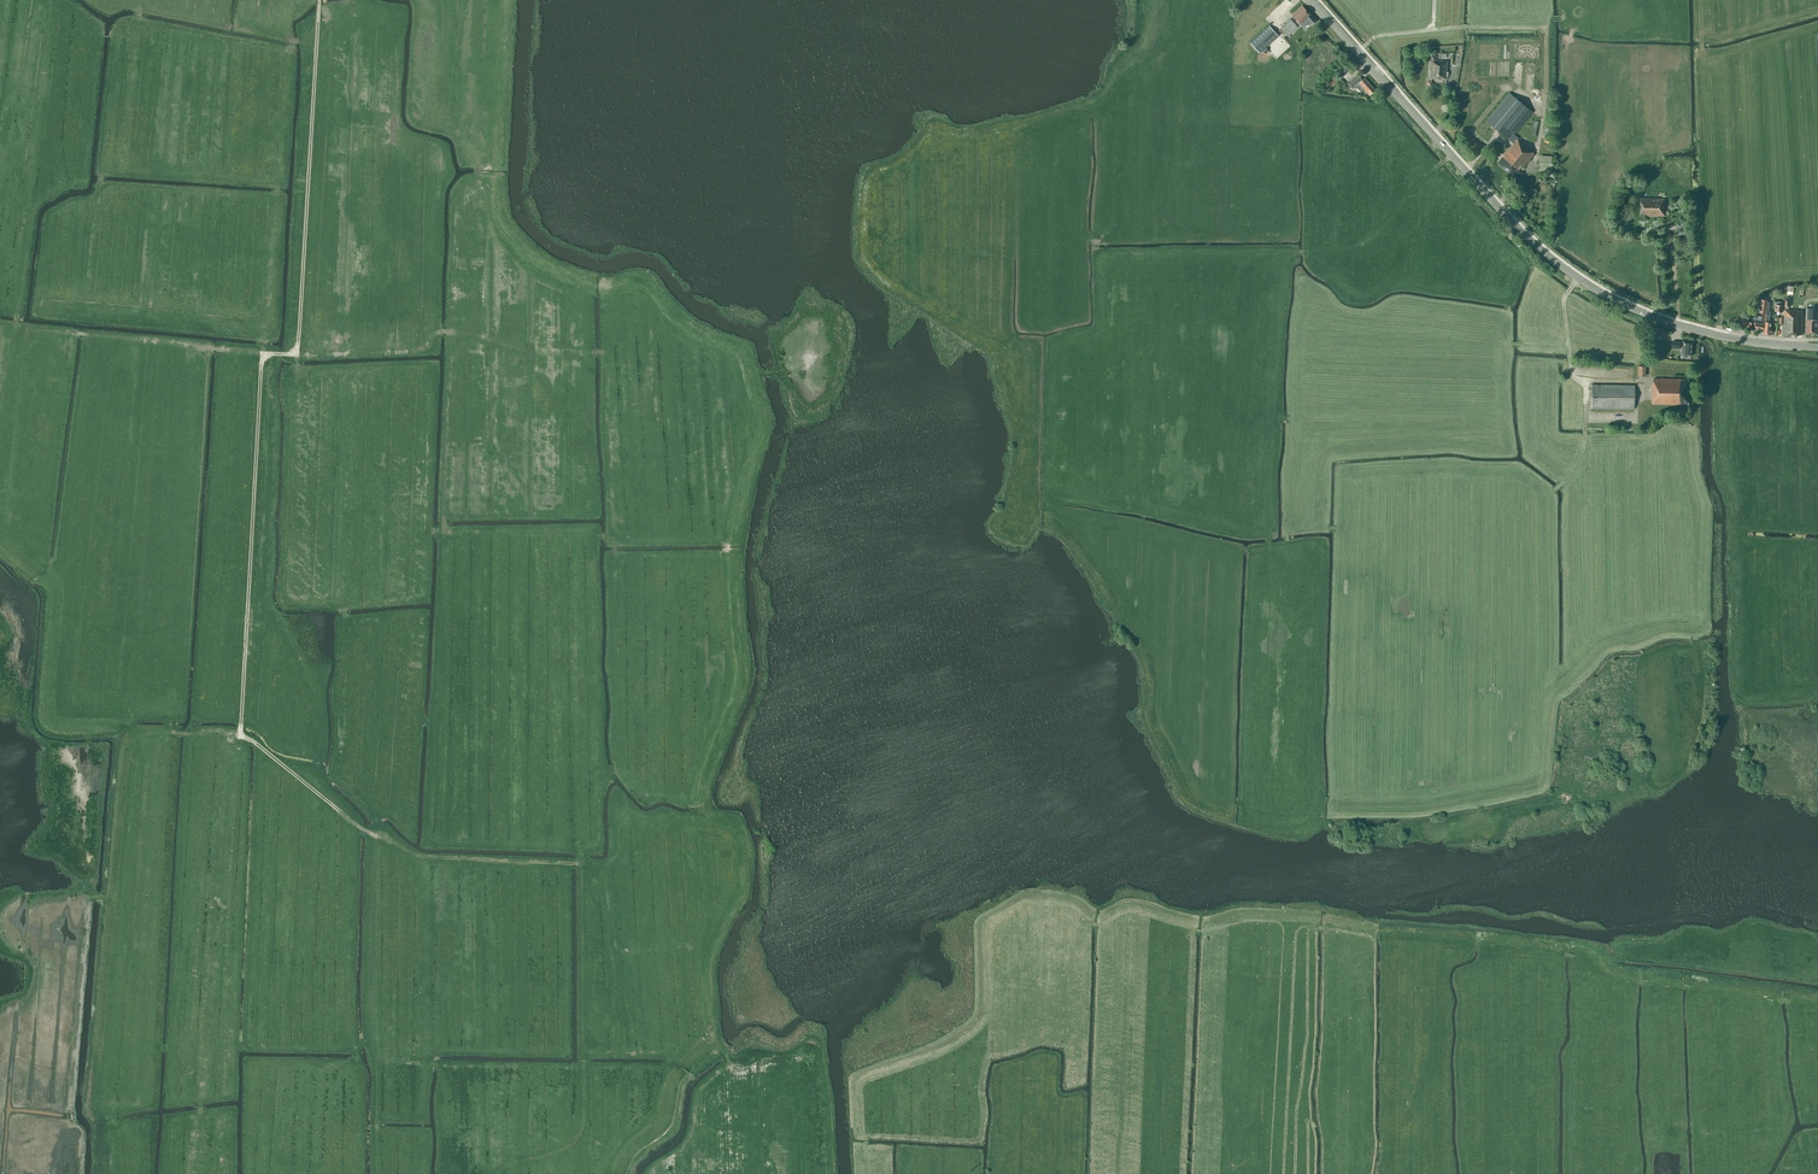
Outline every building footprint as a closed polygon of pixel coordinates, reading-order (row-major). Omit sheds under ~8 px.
[(1302,6),(1292,15),(1299,23),(1302,20),(1306,24),(1309,22),(1311,25),(1317,20),(1310,13),(1310,14),(1302,6)] [(1280,28),(1288,36),(1298,26),(1290,18),(1280,28)] [(1278,35),(1269,26),(1251,43),(1259,52),(1278,35)] [(1448,76),(1448,72),(1446,72),(1447,61),(1441,61),(1436,60),(1436,56),(1431,56),(1431,60),(1430,60),(1430,71),(1431,71),(1430,78),(1446,79),(1446,76),(1448,76)] [(1364,88),(1370,94),(1375,90),(1364,78),(1360,82),(1359,80),(1361,79),(1358,76),(1349,84),(1353,88),(1355,86),(1361,92),(1364,88)] [(1333,77),(1328,82),(1330,85),(1328,86),(1329,87),(1331,86),(1337,81),(1333,77)] [(1522,166),(1523,167),(1534,153),(1529,149),(1530,149),(1518,139),(1518,138),(1514,135),(1533,112),(1509,93),(1486,121),(1509,140),(1513,143),(1498,163),(1515,177),(1519,172),(1518,171),(1522,166)] [(1539,170),(1552,170),(1552,158),(1539,157),(1539,162),(1540,162),(1539,170)] [(1647,215),(1665,216),(1665,199),(1641,198),(1641,203),(1640,203),(1640,215),(1647,215)] [(1760,312),(1760,315),(1766,316),(1768,298),(1762,297),(1762,300),(1761,300),(1760,312)] [(1775,311),(1783,311),(1783,304),(1783,302),(1776,301),(1775,311)] [(1771,322),(1769,322),(1770,316),(1771,316),(1771,311),(1770,310),(1770,306),(1769,306),(1770,303),(1768,303),(1766,313),(1764,335),(1770,335),(1770,332),(1773,333),(1773,329),(1771,328),(1771,322)] [(1807,308),(1806,333),(1817,334),(1817,327),(1817,308),(1807,308)] [(1797,334),(1802,335),(1803,311),(1798,311),(1798,310),(1785,309),(1784,336),(1797,337),(1797,334)] [(1682,355),(1692,355),(1693,341),(1686,341),(1683,341),(1682,355)] [(1652,404),(1688,404),(1689,379),(1682,379),(1682,380),(1681,380),(1681,379),(1654,379),(1654,385),(1652,385),(1652,404)] [(1591,408),(1634,409),(1634,385),(1592,385),(1591,408)]
